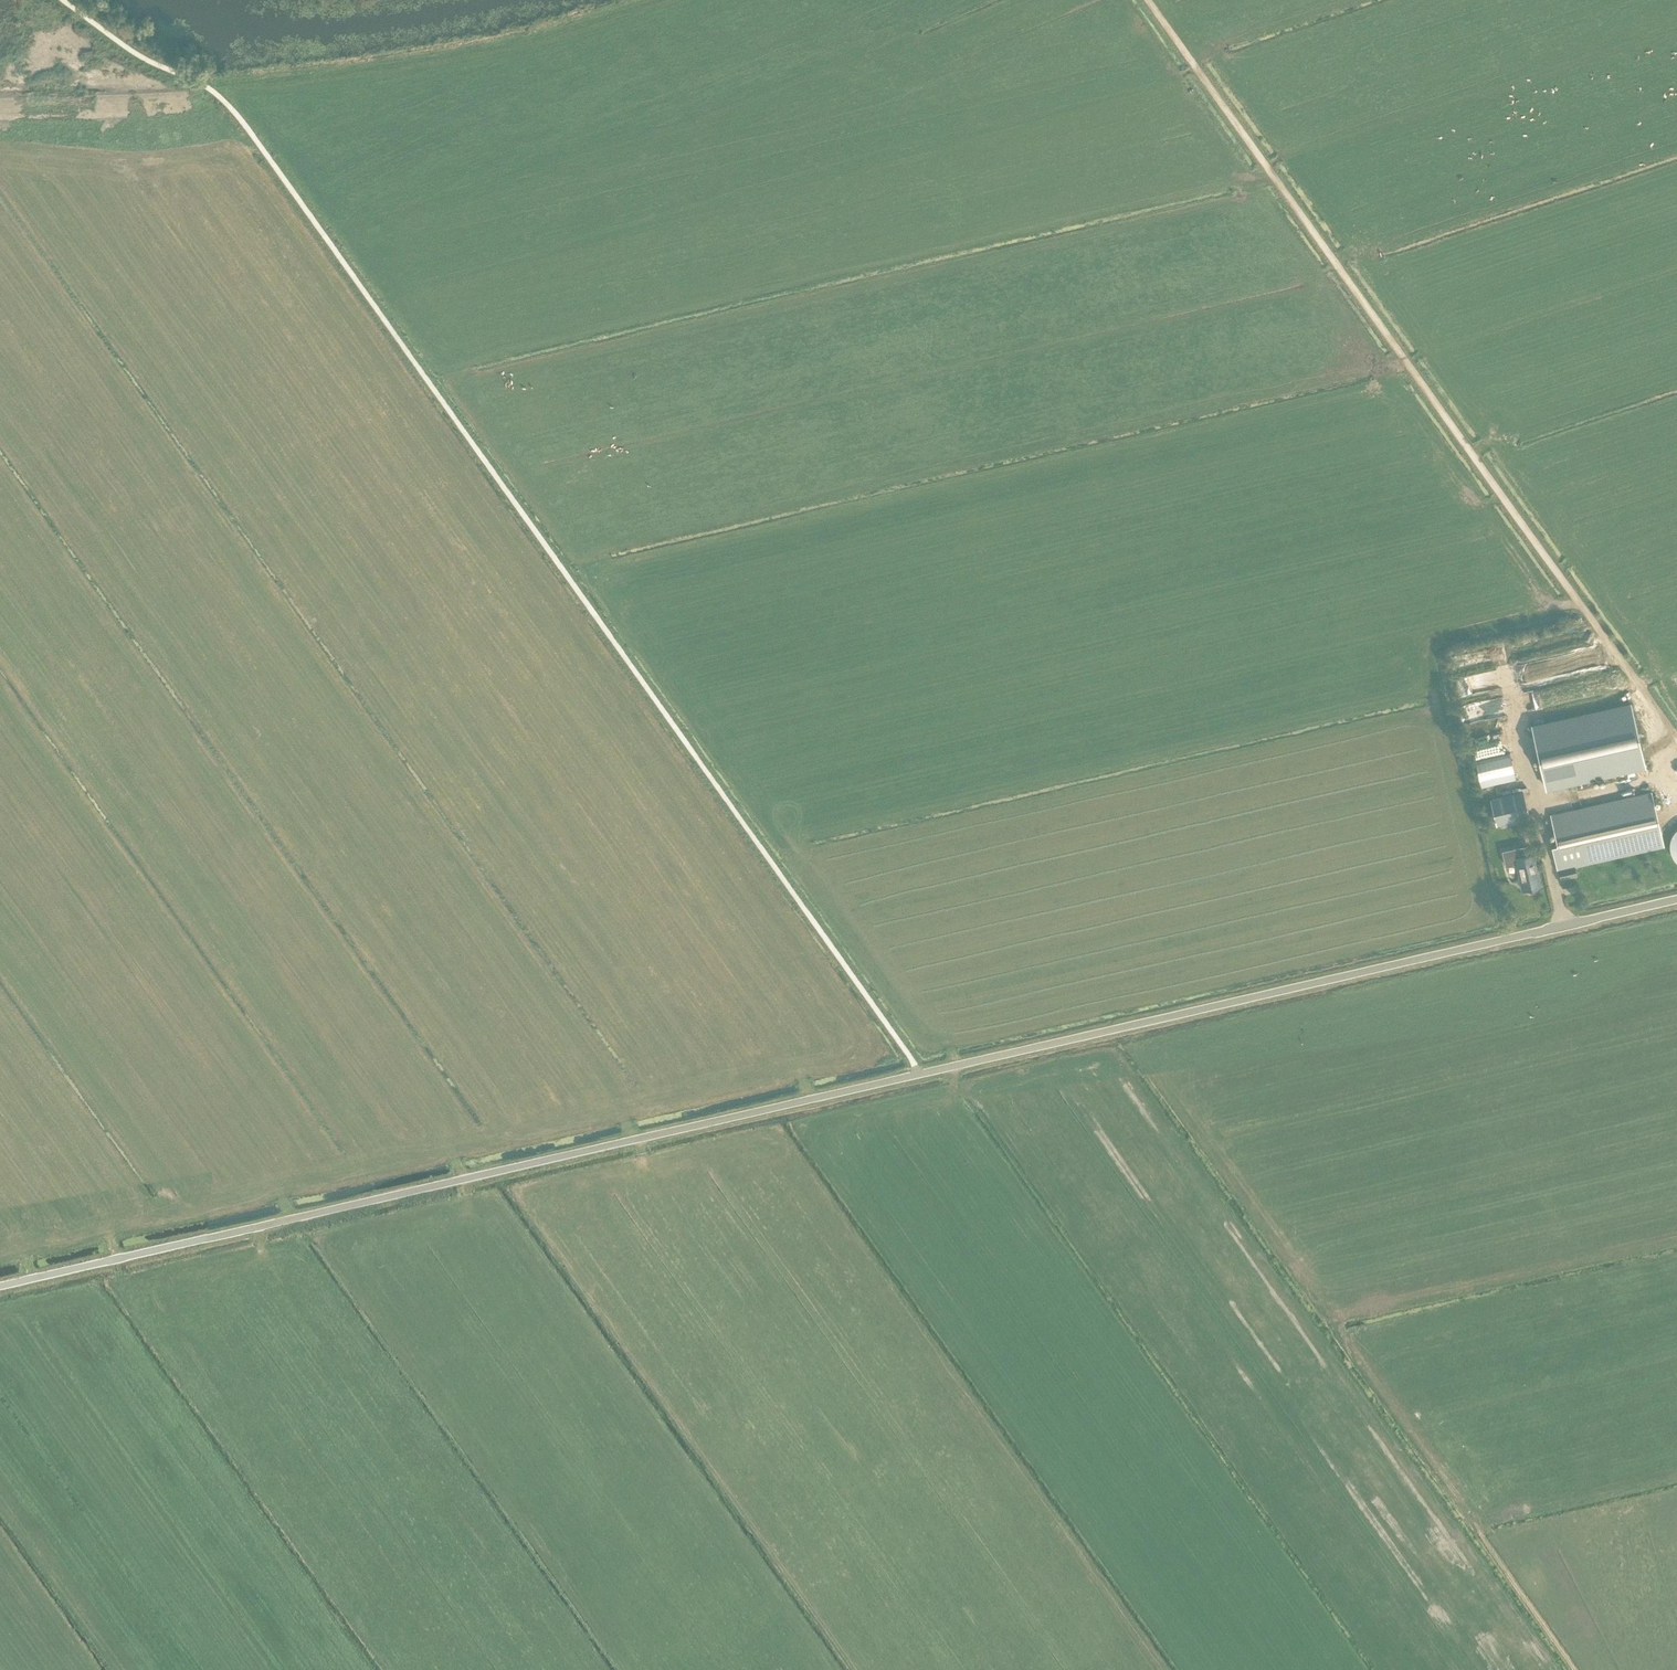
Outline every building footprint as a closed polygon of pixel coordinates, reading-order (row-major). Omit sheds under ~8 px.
[(1502,706),(1511,705),(1509,685),(1500,686),(1502,706)] [(1532,727),(1545,786),(1644,764),(1631,705),(1532,727)] [(1484,734),(1495,729),(1486,710),(1475,715),(1484,734)] [(1676,763),(1676,759),(1668,749),(1661,755),(1672,768),(1676,763)] [(1510,755),(1475,763),(1481,785),(1516,777),(1510,755)] [(1490,800),(1496,826),(1529,818),(1523,792),(1490,800)] [(1552,845),(1557,869),(1559,868),(1561,879),(1577,876),(1575,866),(1663,846),(1651,792),(1551,815),(1557,844),(1552,845)] [(1520,847),(1502,851),(1506,866),(1517,864),(1523,889),(1540,886),(1533,853),(1522,856),(1520,847)]
